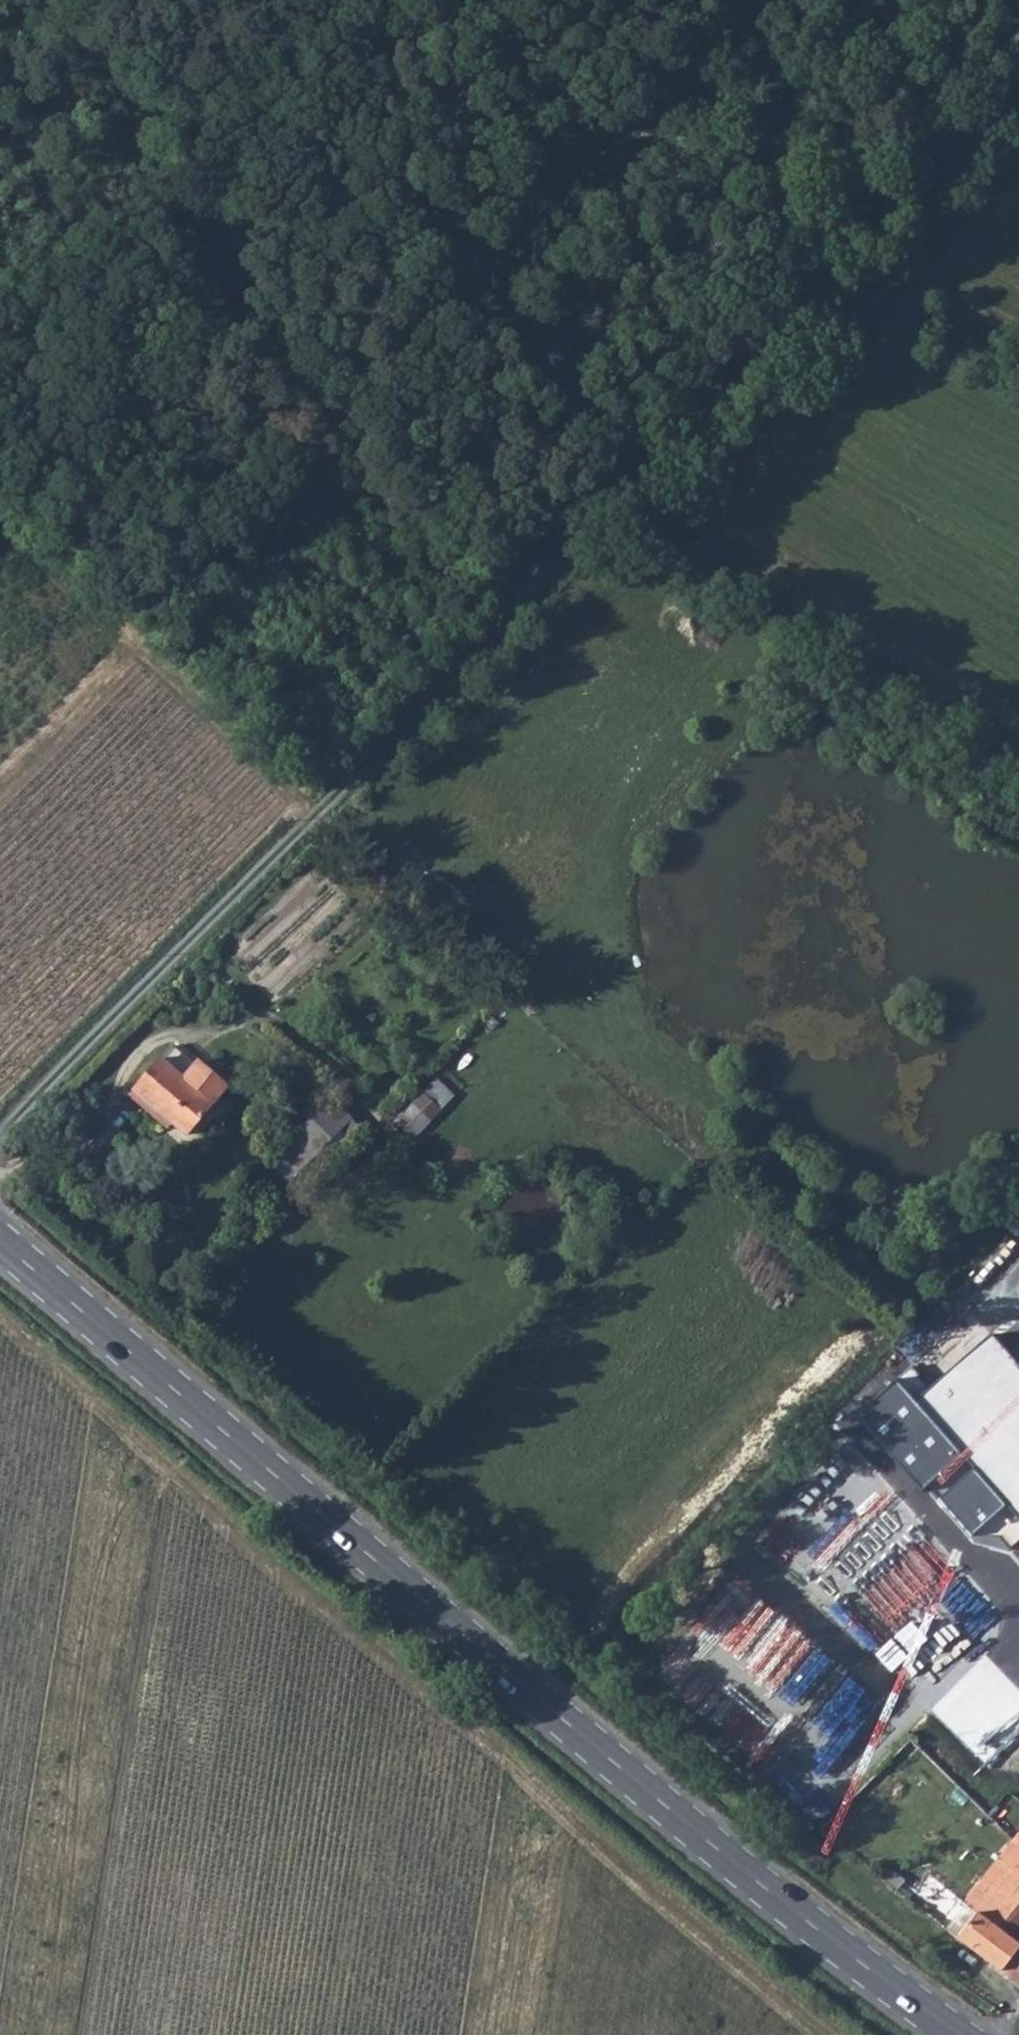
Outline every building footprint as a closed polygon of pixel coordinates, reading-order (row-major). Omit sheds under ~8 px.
[(198,1075),(171,1052),(133,1096),(183,1141),(227,1092),(203,1070),(198,1075)] [(424,1129),(458,1096),(440,1077),(406,1111),(424,1129)] [(281,1156),(304,1178),(356,1124),(334,1104),(281,1156)] [(909,1401),(1018,1526),(1018,1379),(982,1337),(909,1401)] [(1016,1834),(1002,1854),(1018,1867),(1018,1831),(1016,1834)] [(1003,1895),(1018,1875),(1018,1867),(1002,1854),(982,1881),(1003,1895)] [(1018,1951),(1018,1875),(1003,1895),(982,1881),(970,1898),(961,1893),(952,1905),(972,1923),(961,1936),(1005,1970),(1018,1951)] [(1005,1970),(1018,1980),(1018,1951),(1005,1970)]
